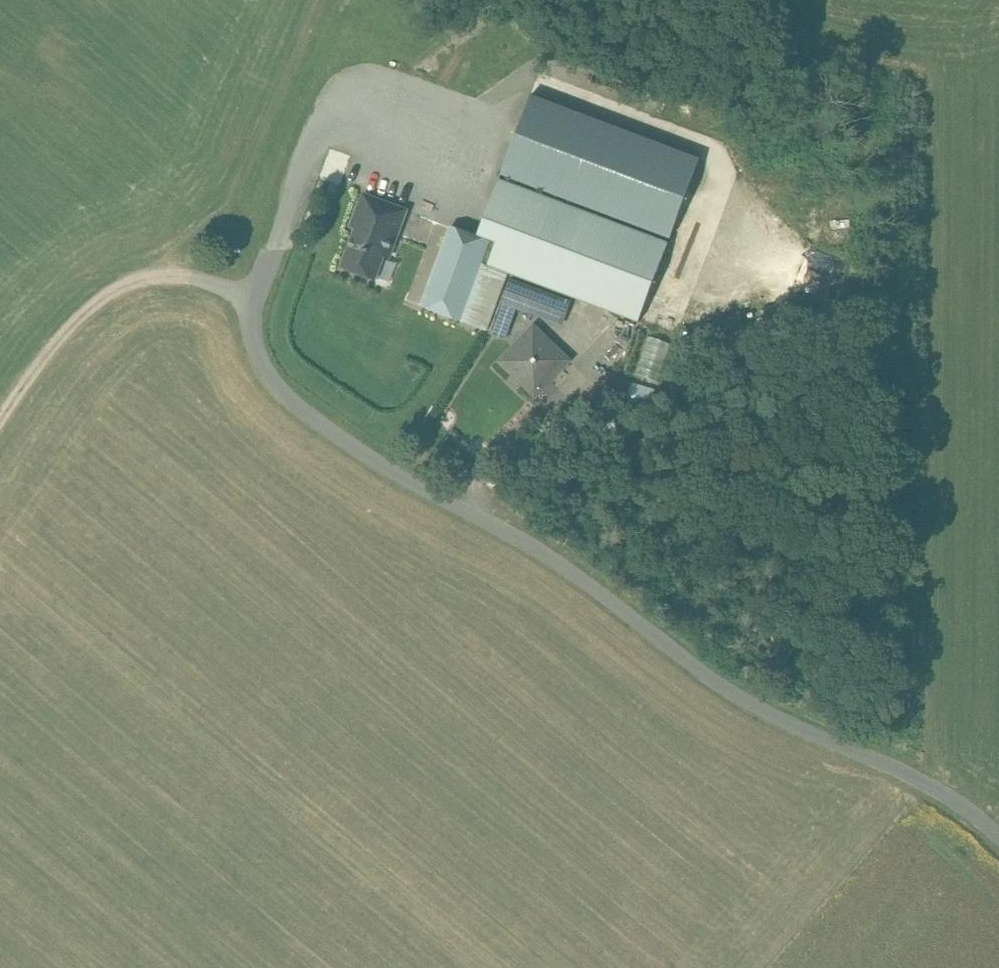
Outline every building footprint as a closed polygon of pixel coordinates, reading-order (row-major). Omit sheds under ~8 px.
[(521,118),(500,176),(671,239),(700,158),(531,93),(521,118)] [(477,237),(477,239),(496,245),(488,267),(507,274),(639,325),(670,242),(499,177),(477,237)] [(407,210),(364,194),(352,226),(357,228),(342,267),(375,280),(384,257),(389,259),(407,210)] [(477,237),(451,227),(421,306),(486,330),(507,274),(488,267),(496,245),(477,239),(477,237)] [(511,278),(490,334),(506,340),(518,309),(548,320),(557,295),(511,278)] [(534,326),(513,347),(500,362),(536,397),(570,360),(534,326)] [(658,379),(668,341),(648,336),(637,373),(658,379)] [(656,390),(611,376),(604,398),(649,412),(656,390)]
